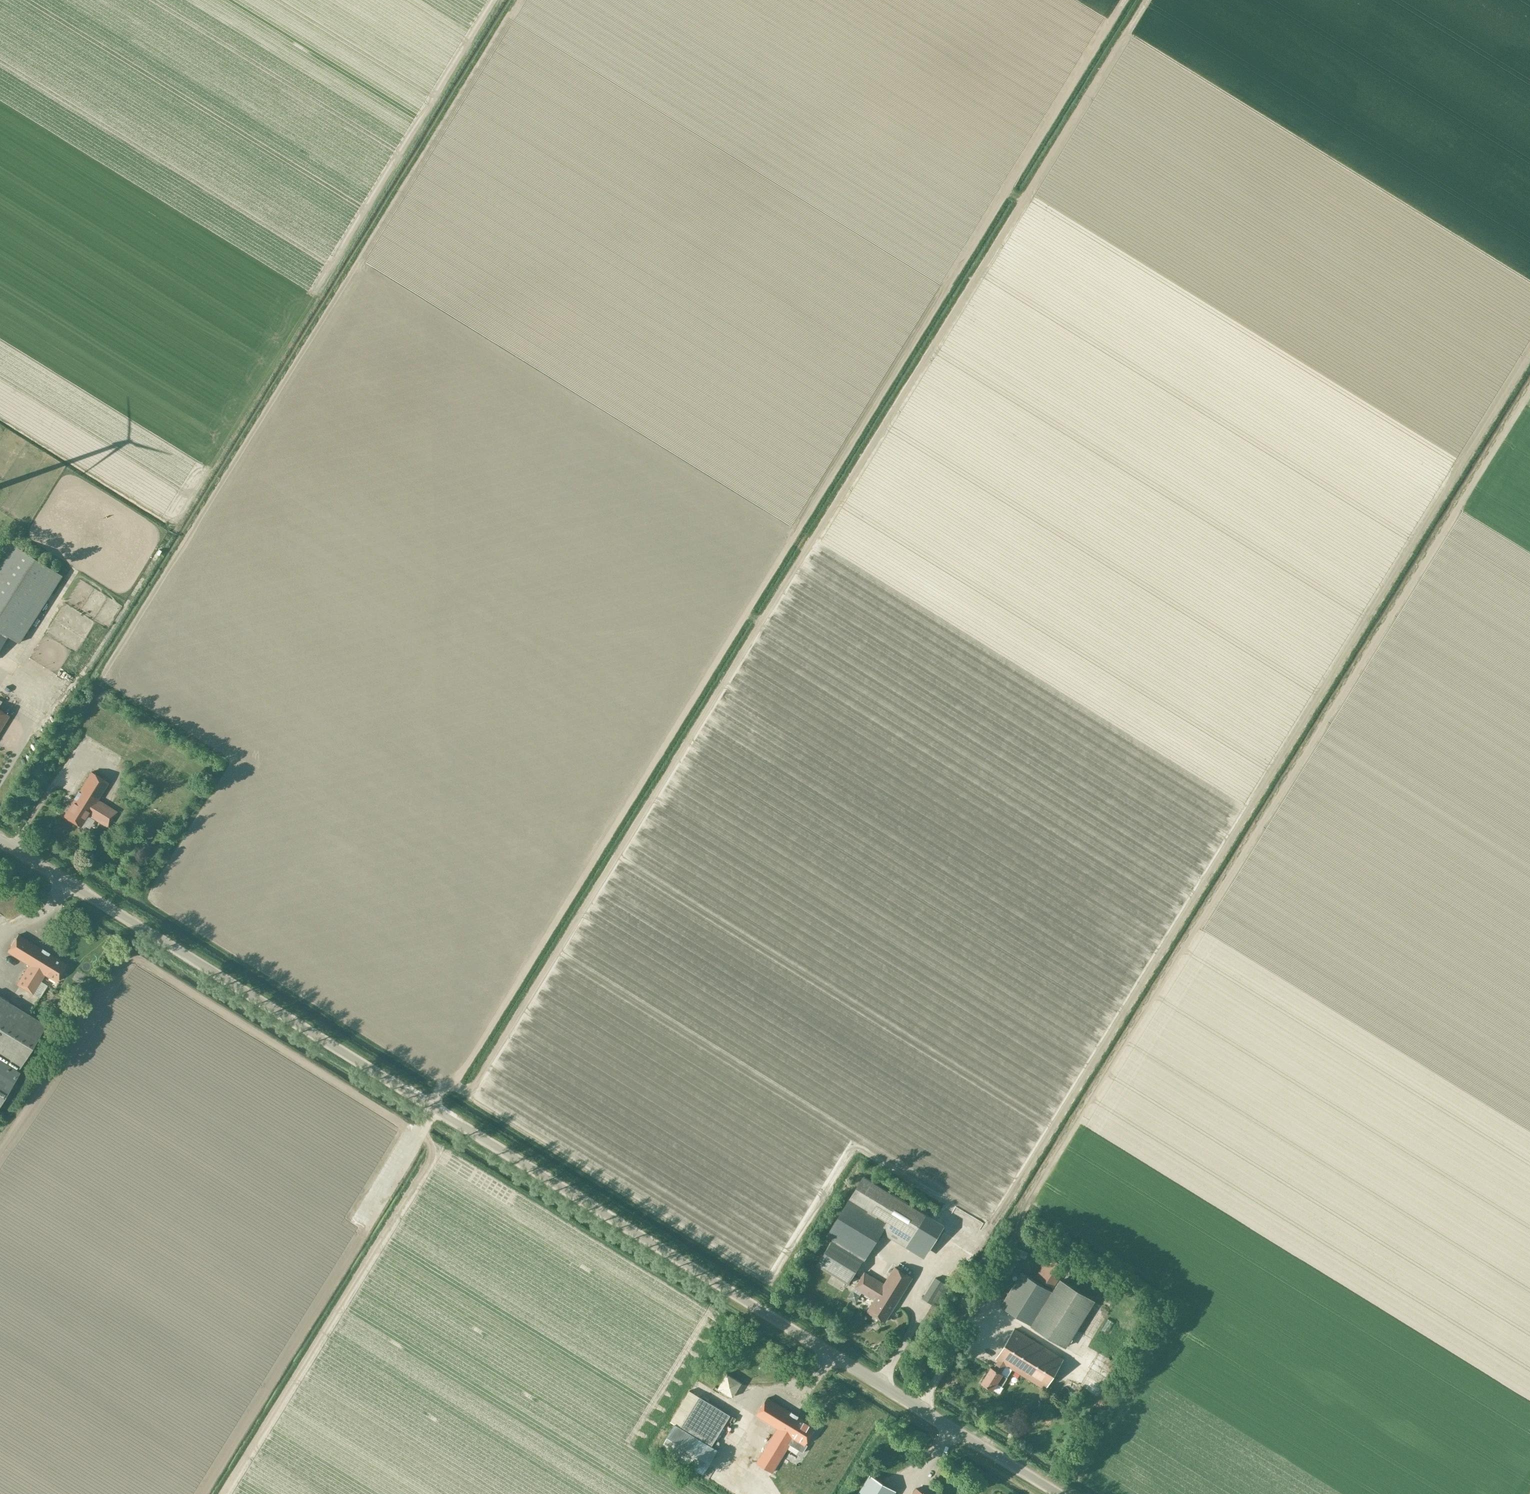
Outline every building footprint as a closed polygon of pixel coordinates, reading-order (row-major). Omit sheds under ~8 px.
[(7,637),(18,644),(61,576),(7,541),(0,552),(0,647),(7,637)] [(40,632),(50,609),(44,606),(33,629),(40,632)] [(0,710),(0,729),(9,715),(0,710)] [(108,782),(91,772),(64,816),(81,826),(88,815),(107,827),(117,811),(97,799),(108,782)] [(56,981),(66,964),(18,934),(8,951),(29,964),(17,984),(39,997),(47,985),(40,981),(44,974),(56,981)] [(45,1024),(0,996),(0,1099),(18,1070),(17,1070),(45,1024)] [(886,1234),(905,1202),(864,1176),(828,1235),(833,1238),(817,1264),(848,1283),(880,1231),(886,1234)] [(998,1189),(1010,1194),(1014,1185),(1002,1180),(998,1189)] [(905,1202),(886,1234),(924,1258),(944,1225),(905,1202)] [(1053,1288),(1066,1266),(1048,1255),(1035,1277),(1053,1288)] [(884,1321),(911,1277),(894,1267),(884,1284),(864,1272),(855,1287),(874,1299),(867,1311),(884,1321)] [(1021,1272),(1000,1306),(1066,1346),(1093,1301),(1059,1280),(1052,1291),(1021,1272)] [(936,1307),(949,1286),(934,1277),(922,1298),(936,1307)] [(1002,1374),(1000,1373),(1005,1364),(1044,1388),(1062,1358),(1014,1329),(996,1358),(998,1359),(993,1368),(991,1367),(981,1382),(992,1389),(996,1383),(1001,1386),(1007,1377),(1002,1374)] [(732,1397),(741,1383),(727,1373),(717,1388),(732,1397)] [(711,1446),(730,1415),(689,1390),(670,1421),(674,1424),(660,1447),(702,1473),(717,1449),(711,1446)] [(805,1443),(815,1427),(767,1397),(757,1414),(778,1427),(756,1462),(772,1472),(789,1444),(803,1452),(807,1445),(805,1443)] [(768,1426),(763,1436),(769,1439),(773,1429),(768,1426)] [(895,1491),(869,1474),(856,1493),(893,1493),(895,1491)]
